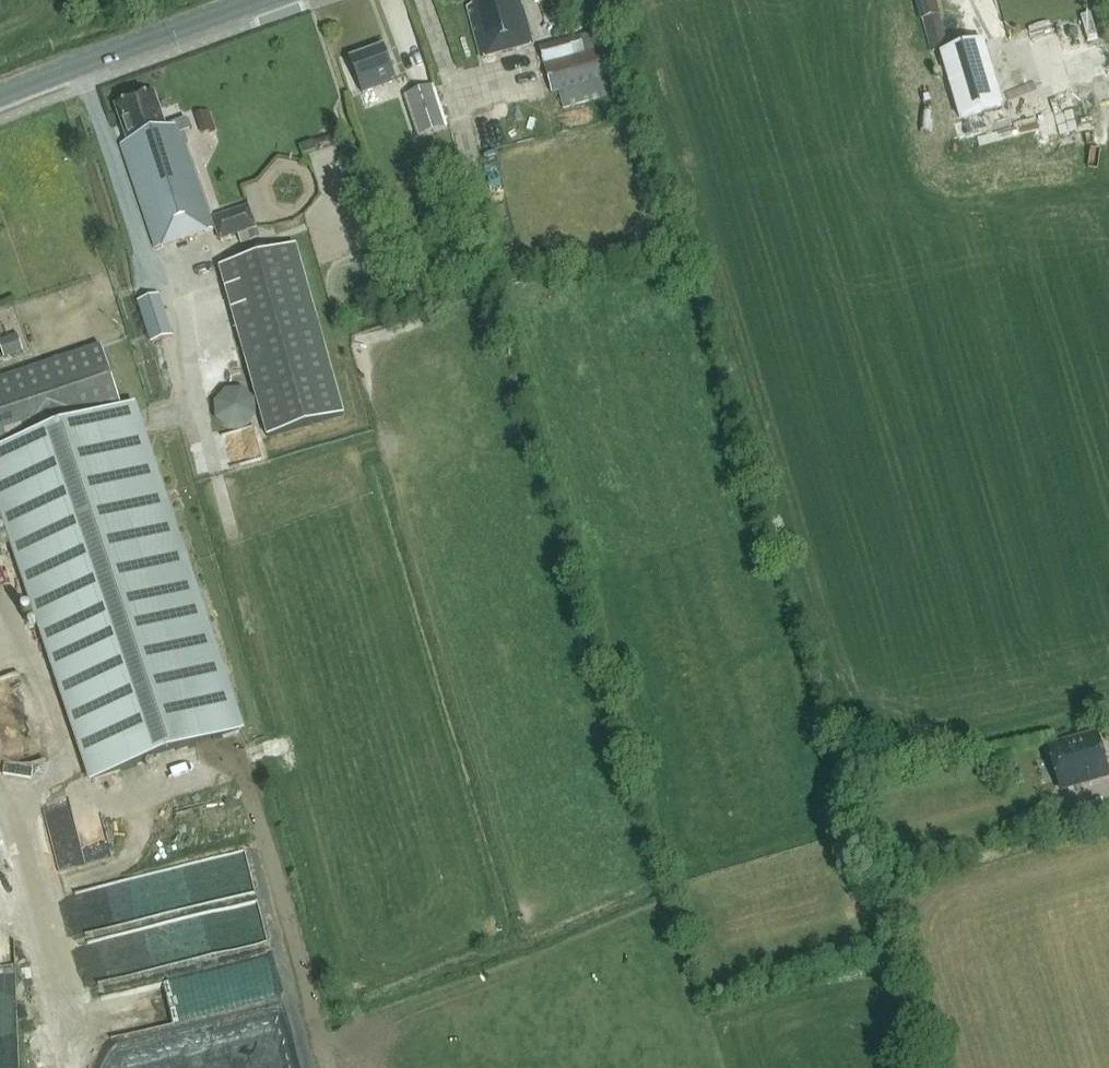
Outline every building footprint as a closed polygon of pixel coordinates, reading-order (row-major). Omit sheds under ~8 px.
[(474,6),(468,8),(481,60),(536,45),(523,0),(472,0),(474,6)] [(936,0),(917,0),(925,30),(943,25),(936,0)] [(585,53),(580,35),(539,46),(552,95),(559,93),(564,109),(616,95),(603,48),(585,53)] [(982,41),(940,53),(959,116),(1001,103),(982,41)] [(351,59),(360,87),(362,93),(398,81),(386,47),(351,59)] [(449,128),(435,85),(404,95),(418,138),(449,128)] [(126,130),(124,131),(127,143),(123,144),(121,145),(156,250),(215,230),(219,241),(257,229),(249,205),(214,217),(186,133),(191,131),(187,119),(167,126),(164,117),(160,118),(152,96),(149,98),(148,95),(121,104),(122,107),(118,108),(126,130)] [(306,153),(318,150),(316,142),(304,145),(306,153)] [(345,415),(297,246),(219,268),(267,437),(345,415)] [(173,336),(160,295),(139,302),(152,343),(173,336)] [(137,406),(123,411),(101,346),(0,378),(0,446),(1,451),(0,451),(0,515),(89,783),(246,731),(137,406)] [(1108,776),(1102,753),(1104,750),(1102,745),(1099,743),(1097,736),(1049,749),(1060,789),(1108,776)] [(1014,826),(1018,838),(1037,833),(1034,820),(1014,826)]
